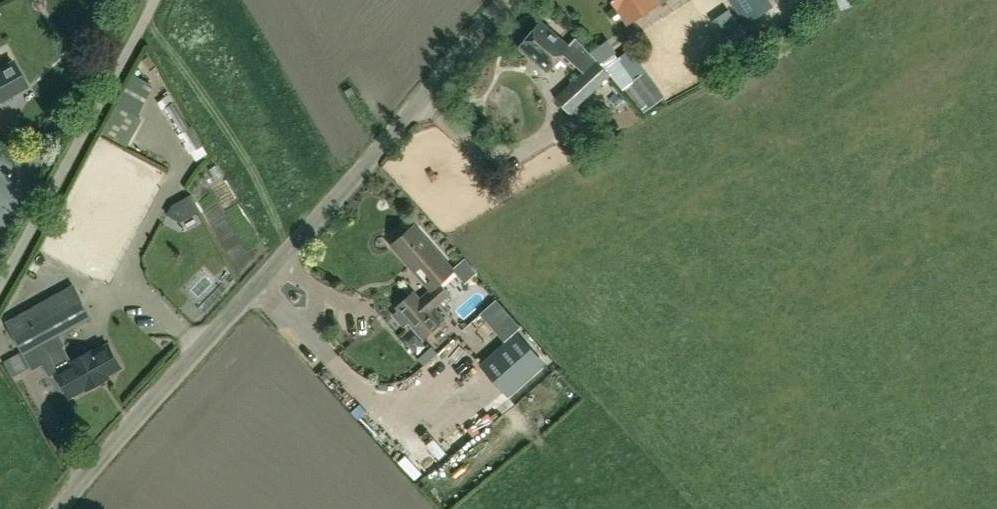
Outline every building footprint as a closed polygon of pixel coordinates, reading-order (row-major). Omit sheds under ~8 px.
[(628,24),(660,3),(658,0),(612,0),(628,24)] [(748,25),(773,9),(767,0),(731,0),(748,25)] [(576,39),(569,46),(542,23),(519,49),(547,74),(563,56),(583,73),(555,99),(570,115),(611,78),(629,64),(612,42),(593,56),(576,39)] [(98,25),(91,38),(100,43),(107,30),(98,25)] [(752,27),(738,30),(740,44),(755,40),(752,27)] [(24,83),(12,61),(0,68),(0,96),(24,83)] [(624,87),(644,113),(665,97),(645,71),(624,87)] [(135,103),(151,111),(165,82),(149,74),(135,103)] [(345,90),(348,96),(354,92),(351,87),(345,90)] [(191,153),(203,146),(171,95),(159,102),(191,153)] [(124,129),(142,136),(150,115),(133,108),(124,129)] [(149,129),(143,142),(172,156),(179,142),(149,129)] [(181,221),(196,213),(187,196),(172,204),(167,213),(181,221)] [(415,226),(393,246),(415,271),(426,261),(443,281),(454,271),(415,226)] [(394,309),(422,340),(442,322),(432,311),(451,294),(440,283),(421,299),(414,292),(394,309)] [(75,284),(6,322),(25,356),(94,318),(75,284)] [(480,314),(494,330),(511,316),(496,299),(480,314)] [(388,338),(402,350),(415,337),(401,324),(388,338)] [(481,365),(507,395),(544,363),(517,332),(481,365)] [(55,351),(46,357),(49,362),(46,364),(52,372),(55,370),(71,399),(86,390),(86,392),(110,379),(108,376),(123,368),(108,341),(64,365),(55,351)] [(438,354),(431,347),(417,359),(424,367),(438,354)] [(435,461),(446,451),(411,414),(400,424),(435,461)]
